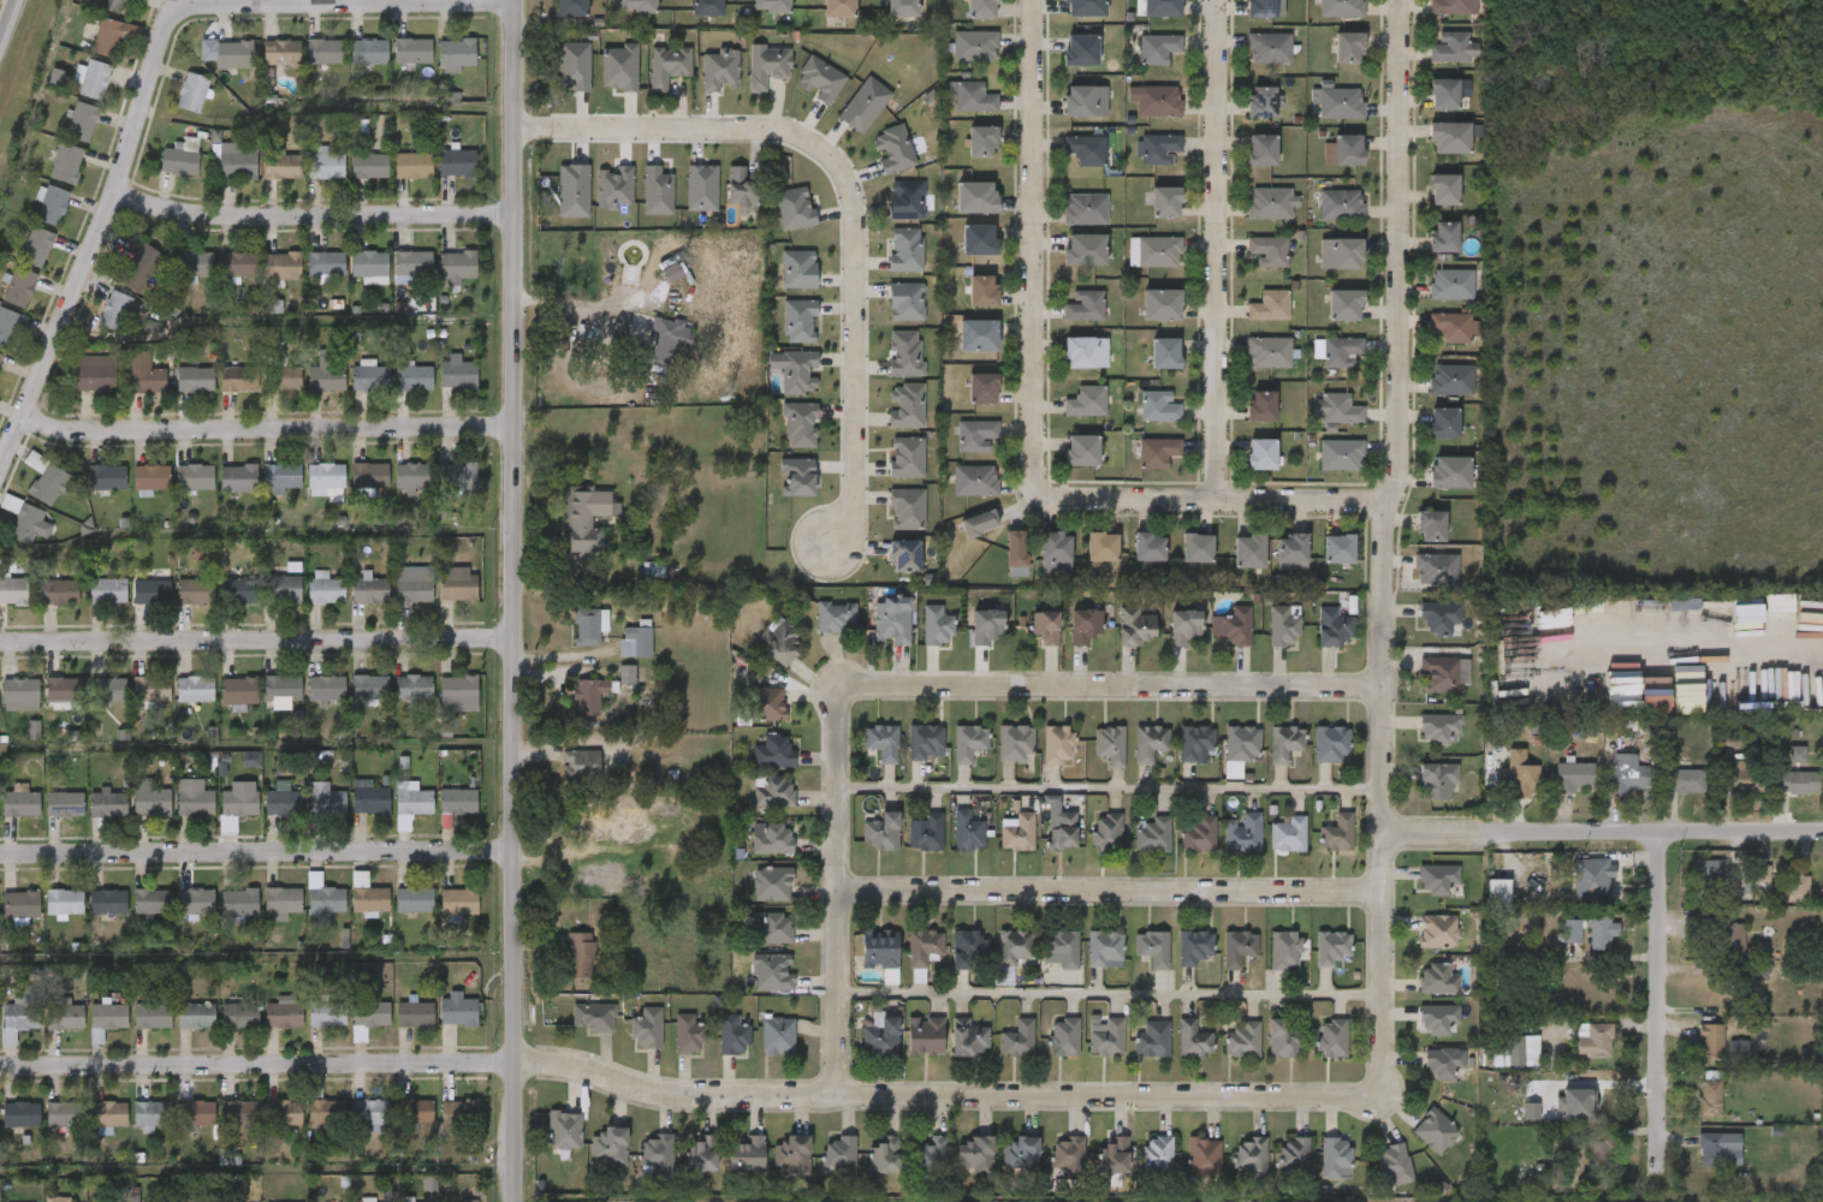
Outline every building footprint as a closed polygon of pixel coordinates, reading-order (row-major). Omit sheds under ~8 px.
[(99,2),(101,0),(126,0),(117,14),(99,2)] [(557,17),(557,0),(587,0),(587,17),(557,17)] [(618,12),(618,0),(655,0),(655,12),(618,12)] [(693,16),(693,0),(722,0),(722,16),(693,16)] [(753,12),(753,0),(789,0),(789,12),(753,12)] [(824,17),(824,0),(854,0),(854,17),(824,17)] [(887,17),(887,0),(916,0),(916,17),(887,17)] [(967,19),(967,0),(996,0),(996,19),(967,19)] [(1064,16),(1064,0),(1105,0),(1105,16),(1064,16)] [(1144,17),(1144,0),(1181,0),(1181,17),(1144,17)] [(1247,17),(1247,0),(1275,0),(1275,17),(1247,17)] [(1319,17),(1319,0),(1362,0),(1362,17),(1319,17)] [(1429,14),(1429,0),(1477,0),(1477,14),(1429,14)] [(1162,32),(1163,1),(1125,1),(1125,32),(1162,32)] [(1344,33),(1345,3),(1301,2),(1301,32),(1344,33)] [(601,27),(639,26),(638,3),(616,4),(616,7),(601,8),(601,27)] [(900,9),(886,9),(887,3),(870,3),(869,32),(900,33),(900,9)] [(949,34),(978,34),(978,4),(949,3),(949,34)] [(538,32),(569,32),(569,4),(539,4),(538,32)] [(705,31),(705,4),(673,4),(674,32),(705,31)] [(735,8),(735,27),(773,28),(773,4),(748,4),(748,8),(735,8)] [(805,33),(837,33),(837,4),(806,4),(805,33)] [(126,25),(115,60),(90,52),(101,18),(126,25)] [(996,31),(996,61),(952,61),(952,31),(996,31)] [(123,43),(83,32),(74,68),(97,75),(103,51),(120,56),(123,43)] [(1335,64),(1335,32),(1362,32),(1362,64),(1335,64)] [(1429,63),(1429,44),(1437,44),(1437,32),(1468,32),(1468,42),(1479,42),(1479,63),(1429,63)] [(1290,64),(1247,64),(1247,34),(1290,34),(1290,64)] [(1098,66),(1064,66),(1064,35),(1098,35),(1098,66)] [(1168,66),(1140,66),(1140,35),(1181,35),(1181,52),(1168,52),(1168,66)] [(342,40),(342,64),(307,64),(307,40),(342,40)] [(387,64),(351,64),(351,40),(387,40),(387,64)] [(430,64),(394,64),(394,40),(430,40),(430,64)] [(438,40),(476,40),(476,66),(438,66),(438,40)] [(301,41),(301,64),(262,64),(262,41),(301,41)] [(216,42),(253,42),(253,69),(216,69),(216,42)] [(666,76),(666,93),(649,93),(649,47),(690,46),(690,76),(666,76)] [(765,78),(765,91),(749,91),(749,46),(790,46),(789,78),(765,78)] [(977,46),(934,47),(935,77),(978,76),(977,46)] [(1451,47),(1420,48),(1420,60),(1410,60),(1411,77),(1460,76),(1460,58),(1451,59),(1451,47)] [(1273,49),(1230,48),(1229,79),(1272,80),(1273,49)] [(1317,79),(1340,79),(1340,67),(1345,67),(1345,48),(1317,48),(1317,79)] [(1079,81),(1079,51),(1046,52),(1047,82),(1079,81)] [(1163,52),(1121,51),(1120,81),(1149,81),(1149,68),(1163,68),(1163,52)] [(369,54),(333,55),(333,80),(369,79),(369,54)] [(376,79),(413,79),(413,55),(376,54),(376,79)] [(246,55),(245,80),(282,80),(282,56),(246,55)] [(326,79),(326,55),(289,56),(289,80),(326,79)] [(421,56),(421,89),(442,89),(442,81),(457,81),(457,55),(421,56)] [(236,83),(235,57),(197,58),(198,84),(236,83)] [(571,107),(572,59),(542,58),(542,99),(555,99),(555,107),(571,107)] [(101,102),(77,95),(88,59),(112,66),(101,102)] [(619,59),(604,59),(604,64),(584,64),(584,105),(619,106),(619,59)] [(748,108),(748,94),(772,94),(772,64),(746,64),(746,60),(732,60),(732,108),(748,108)] [(631,108),(649,108),(650,92),(673,92),(673,63),(659,63),(659,68),(647,68),(647,63),(632,63),(631,108)] [(685,69),(684,107),(701,108),(701,102),(720,102),(721,64),(699,64),(699,70),(685,69)] [(829,92),(792,70),(775,98),(793,109),(791,112),(809,124),(829,92)] [(177,108),(184,72),(208,78),(201,113),(177,108)] [(83,117),(94,81),(70,74),(68,82),(60,80),(54,96),(64,99),(60,110),(83,117)] [(1457,111),(1431,111),(1431,79),(1457,79),(1457,111)] [(996,112),(956,112),(956,82),(982,82),(982,96),(996,96),(996,112)] [(1105,87),(1105,117),(1064,117),(1064,87),(1105,87)] [(1180,117),(1138,117),(1138,87),(1180,87),(1180,117)] [(1276,118),(1247,118),(1247,87),(1276,87),(1276,118)] [(158,122),(182,129),(191,94),(167,88),(158,122)] [(1362,119),(1318,119),(1318,89),(1362,89),(1362,119)] [(818,132),(842,151),(874,110),(850,91),(818,132)] [(1440,94),(1412,94),(1412,125),(1440,125),(1440,94)] [(979,127),(980,110),(965,110),(965,98),(928,97),(927,116),(937,116),(937,127),(979,127)] [(88,144),(65,136),(77,101),(100,109),(88,144)] [(1089,131),(1088,101),(1046,102),(1047,132),(1089,131)] [(1162,131),(1162,101),(1109,102),(1109,117),(1119,117),(1119,132),(1162,131)] [(1257,133),(1257,102),(1234,102),(1234,112),(1228,112),(1228,133),(1257,133)] [(1343,104),(1292,104),(1292,120),(1301,120),(1301,134),(1344,134),(1343,104)] [(79,121),(56,118),(50,154),(73,158),(79,121)] [(1469,154),(1430,154),(1430,123),(1469,123),(1469,154)] [(969,127),(996,127),(996,157),(969,157),(969,127)] [(1181,136),(1181,153),(1170,153),(1170,166),(1140,166),(1140,136),(1181,136)] [(1276,166),(1248,166),(1248,136),(1276,136),(1276,166)] [(1335,166),(1335,136),(1362,136),(1362,166),(1335,166)] [(1104,167),(1075,167),(1075,153),(1062,153),(1062,138),(1104,138),(1104,167)] [(1452,139),(1413,138),(1412,169),(1451,169),(1452,139)] [(857,167),(865,164),(868,173),(860,176),(865,191),(898,181),(885,140),(852,151),(857,167)] [(974,173),(973,161),(979,160),(979,142),(950,142),(951,173),(974,173)] [(76,185),(49,180),(57,144),(82,149),(76,185)] [(230,145),(255,145),(255,179),(219,179),(219,153),(230,153),(230,145)] [(197,175),(161,175),(161,150),(197,150),(197,175)] [(440,150),(476,150),(476,178),(440,178),(440,150)] [(1123,181),(1154,180),(1154,167),(1164,167),(1163,150),(1118,151),(1119,171),(1123,171),(1123,181)] [(1258,151),(1230,150),(1230,181),(1258,181),(1258,151)] [(1344,180),(1343,150),(1315,151),(1315,158),(1304,158),(1305,181),(1344,180)] [(1087,152),(1045,151),(1044,168),(1056,169),(1056,182),(1086,182),(1087,152)] [(145,163),(142,187),(177,192),(182,157),(157,153),(155,165),(145,163)] [(344,179),(307,179),(307,154),(344,154),(344,179)] [(388,179),(351,179),(351,154),(388,154),(388,179)] [(301,155),(301,180),(263,180),(263,155),(301,155)] [(432,179),(394,179),(394,155),(432,155),(432,179)] [(31,194),(56,200),(65,165),(40,158),(31,194)] [(290,195),(327,194),(326,162),(298,163),(298,169),(290,169),(290,195)] [(457,192),(457,166),(421,165),(420,191),(457,192)] [(728,209),(728,167),(753,167),(753,209),(728,209)] [(370,170),(334,169),(334,193),(370,194),(370,170)] [(377,194),(414,194),(414,169),(377,169),(377,194)] [(282,171),(246,170),(246,194),(282,195),(282,171)] [(1457,175),(1457,206),(1431,206),(1431,175),(1457,175)] [(570,233),(571,181),(540,180),(540,232),(570,233)] [(579,187),(578,225),(599,225),(599,220),(614,220),(615,181),(599,181),(599,187),(579,187)] [(655,190),(642,190),(642,181),(626,181),(625,230),(654,230),(655,190)] [(668,226),(699,227),(700,181),(669,181),(668,226)] [(738,196),(722,196),(721,181),(708,182),(710,221),(718,220),(718,232),(739,231),(738,196)] [(956,213),(956,183),(996,183),(996,213),(956,213)] [(32,219),(46,185),(70,195),(57,228),(32,219)] [(1153,188),(1180,188),(1180,218),(1153,218),(1153,188)] [(1290,189),(1290,219),(1247,219),(1247,189),(1290,189)] [(1362,190),(1362,220),(1319,220),(1319,190),(1362,190)] [(1440,221),(1440,190),(1412,190),(1412,220),(1440,221)] [(1108,195),(1108,225),(1064,225),(1064,195),(1108,195)] [(907,197),(872,196),(871,235),(906,235),(907,197)] [(938,228),(979,229),(980,208),(974,208),(974,198),(939,197),(938,228)] [(17,235),(41,242),(51,208),(21,199),(16,216),(23,218),(17,235)] [(800,240),(797,224),(790,225),(786,202),(755,207),(762,247),(800,240)] [(1133,233),(1161,234),(1162,203),(1133,203),(1133,233)] [(1272,233),(1272,222),(1280,222),(1280,212),(1272,212),(1272,203),(1230,204),(1230,234),(1272,233)] [(1300,236),(1343,236),(1343,206),(1301,205),(1300,236)] [(1089,210),(1049,210),(1049,222),(1044,222),(1044,240),(1089,239),(1089,210)] [(1429,252),(1429,222),(1457,222),(1457,252),(1429,252)] [(996,256),(963,256),(963,225),(996,225),(996,256)] [(19,261),(31,226),(54,234),(42,269),(19,261)] [(1105,267),(1064,267),(1064,234),(1105,234),(1105,267)] [(1438,268),(1439,237),(1412,236),(1411,267),(1438,268)] [(1181,238),(1181,267),(1138,267),(1138,238),(1181,238)] [(1285,238),(1285,267),(1257,267),(1257,255),(1247,255),(1247,238),(1285,238)] [(1362,239),(1362,269),(1319,269),(1319,239),(1362,239)] [(978,270),(978,240),(945,240),(945,270),(978,270)] [(25,283),(36,249),(13,241),(2,276),(25,283)] [(162,256),(139,294),(118,281),(141,243),(162,256)] [(904,287),(903,244),(875,244),(875,270),(871,270),(871,287),(904,287)] [(1088,281),(1087,249),(1050,249),(1050,263),(1045,264),(1045,281),(1088,281)] [(213,252),(213,276),(179,276),(179,252),(213,252)] [(344,252),(344,276),(308,276),(308,252),(344,252)] [(351,276),(351,252),(387,252),(387,276),(351,276)] [(430,276),(394,276),(394,252),(430,252),(430,276)] [(476,252),(476,281),(440,281),(440,252),(476,252)] [(1162,253),(1119,252),(1119,282),(1161,283),(1162,253)] [(1268,253),(1228,253),(1229,269),(1238,269),(1238,283),(1269,282),(1268,253)] [(256,254),(256,278),(220,278),(220,254),(256,254)] [(262,254),(301,254),(301,280),(262,280),(262,254)] [(1344,254),(1300,254),(1301,285),(1345,284),(1344,254)] [(146,270),(124,257),(100,296),(121,310),(146,270)] [(194,267),(158,266),(158,290),(193,292),(194,267)] [(414,267),(377,266),(376,292),(414,293),(414,267)] [(798,267),(764,266),(763,304),(798,304),(798,267)] [(23,310),(1,300),(16,267),(38,276),(23,310)] [(201,269),(202,293),(239,291),(238,267),(201,269)] [(326,290),(327,268),(289,267),(289,290),(326,290)] [(333,292),(345,292),(345,300),(370,300),(370,267),(333,267),(333,292)] [(421,267),(421,295),(432,295),(432,297),(459,296),(458,267),(421,267)] [(282,296),(283,268),(247,268),(246,295),(282,296)] [(1473,300),(1429,300),(1429,270),(1473,270),(1473,300)] [(997,307),(969,307),(969,276),(997,276),(997,307)] [(0,282),(0,322),(6,324),(20,290),(0,282)] [(1454,316),(1455,286),(1412,284),(1411,314),(1454,316)] [(96,323),(111,291),(133,300),(118,333),(96,323)] [(952,322),(979,321),(978,291),(951,291),(952,322)] [(1101,321),(1062,321),(1062,304),(1073,304),(1073,291),(1101,291),(1101,321)] [(1180,321),(1142,321),(1144,291),(1181,291),(1180,321)] [(1289,321),(1247,321),(1247,304),(1260,304),(1260,291),(1289,291),(1289,321)] [(1362,321),(1329,321),(1329,291),(1362,291),(1362,321)] [(872,336),(905,336),(905,298),(871,298),(872,336)] [(79,338),(102,349),(107,338),(113,341),(124,318),(95,304),(79,338)] [(1163,305),(1124,305),(1124,336),(1163,336),(1163,305)] [(1270,336),(1271,306),(1242,305),(1241,319),(1228,318),(1228,335),(1270,336)] [(1340,336),(1340,321),(1345,321),(1345,306),(1310,305),(1309,336),(1340,336)] [(1044,319),(1045,336),(1085,336),(1085,306),(1054,306),(1055,319),(1044,319)] [(8,350),(0,347),(0,307),(22,316),(8,350)] [(1427,331),(1427,314),(1471,314),(1471,344),(1441,344),(1441,331),(1427,331)] [(795,358),(795,332),(798,332),(798,316),(766,315),(765,358),(795,358)] [(688,321),(688,345),(670,345),(670,363),(653,363),(653,321),(688,321)] [(960,321),(996,321),(996,351),(960,351),(960,321)] [(1424,358),(1451,358),(1451,355),(1462,355),(1462,337),(1453,337),(1453,329),(1410,329),(1410,346),(1424,346),(1424,358)] [(979,335),(941,336),(941,367),(979,366),(979,335)] [(1106,368),(1064,368),(1064,338),(1106,338),(1106,368)] [(1247,368),(1247,338),(1290,338),(1290,368),(1247,368)] [(1180,369),(1152,369),(1152,339),(1180,339),(1180,369)] [(1362,339),(1362,356),(1353,356),(1353,368),(1323,368),(1323,339),(1362,339)] [(872,391),(902,391),(902,346),(872,347),(872,369),(871,369),(872,391)] [(126,393),(126,351),(149,351),(149,370),(165,370),(165,393),(126,393)] [(1089,384),(1089,353),(1047,353),(1046,383),(1089,384)] [(1161,384),(1162,354),(1134,353),(1133,384),(1161,384)] [(1272,353),(1227,353),(1227,369),(1232,369),(1232,383),(1272,383),(1272,353)] [(1344,370),(1345,354),(1305,353),(1304,383),(1336,383),(1336,370),(1344,370)] [(77,391),(77,356),(113,356),(113,391),(77,391)] [(317,368),(317,356),(329,356),(329,368),(345,368),(345,391),(308,391),(308,368),(317,368)] [(476,388),(440,388),(440,358),(459,358),(459,363),(476,363),(476,388)] [(1430,395),(1430,365),(1473,365),(1473,395),(1430,395)] [(111,408),(148,407),(148,384),(132,384),(132,366),(111,366),(111,408)] [(299,391),(266,391),(266,367),(301,368),(299,391)] [(387,367),(387,391),(351,391),(351,367),(387,367)] [(432,391),(394,391),(394,367),(432,367),(432,391)] [(798,383),(799,367),(764,367),(763,408),(798,409),(798,393),(790,393),(791,383),(798,383)] [(213,368),(213,392),(177,392),(177,368),(213,368)] [(220,393),(220,368),(256,368),(256,393),(220,393)] [(421,403),(458,404),(458,377),(442,377),(442,369),(430,369),(430,377),(422,377),(421,403)] [(98,406),(97,370),(60,371),(61,407),(98,406)] [(996,375),(996,405),(969,405),(969,375),(996,375)] [(1455,381),(1412,379),(1411,410),(1454,411),(1455,381)] [(371,382),(334,381),(333,406),(370,407),(371,382)] [(158,407),(195,408),(196,383),(159,382),(158,407)] [(283,382),(253,382),(253,406),(282,406),(283,382)] [(290,407),(327,406),(326,382),(290,383),(290,407)] [(414,382),(377,382),(377,406),(414,406),(414,382)] [(203,408),(243,407),(243,383),(202,384),(203,408)] [(1063,416),(1063,399),(1076,399),(1076,386),(1105,386),(1105,416),(1063,416)] [(979,389),(950,389),(950,419),(979,419),(979,389)] [(1141,421),(1141,391),(1171,391),(1171,404),(1181,404),(1181,421),(1141,421)] [(1275,422),(1248,422),(1248,392),(1275,392),(1275,422)] [(1362,422),(1313,422),(1313,395),(1349,395),(1349,406),(1362,406),(1362,422)] [(906,442),(905,400),(871,400),(872,421),(869,421),(870,443),(906,442)] [(1087,401),(1058,401),(1058,414),(1045,414),(1045,431),(1087,431),(1087,401)] [(1122,436),(1163,436),(1163,419),(1153,419),(1153,406),(1122,406),(1122,436)] [(1256,437),(1257,406),(1228,406),(1228,436),(1256,437)] [(1331,408),(1304,407),(1303,415),(1294,415),(1294,431),(1303,431),(1303,447),(1316,448),(1317,437),(1345,438),(1345,422),(1330,421),(1331,408)] [(1430,439),(1430,409),(1457,409),(1457,439),(1430,439)] [(800,418),(766,419),(767,463),(797,463),(796,433),(800,433),(800,418)] [(998,422),(998,440),(987,440),(987,452),(957,452),(957,422),(998,422)] [(1411,453),(1439,454),(1440,424),(1412,423),(1411,453)] [(1098,435),(1098,466),(1064,466),(1064,435),(1098,435)] [(980,437),(939,436),(939,467),(970,467),(970,455),(980,455),(980,437)] [(1166,469),(1139,469),(1139,440),(1181,440),(1181,457),(1166,457),(1166,469)] [(1247,471),(1247,440),(1276,440),(1276,471),(1247,471)] [(1319,470),(1319,440),(1362,440),(1362,470),(1319,470)] [(1048,481),(1080,482),(1080,451),(1048,451),(1048,481)] [(29,494),(40,475),(23,464),(30,452),(70,476),(51,507),(29,494)] [(905,493),(906,453),(873,452),(872,493),(905,493)] [(1148,484),(1148,471),(1163,471),(1163,454),(1120,455),(1120,485),(1148,484)] [(1258,485),(1258,454),(1230,454),(1229,485),(1258,485)] [(1343,455),(1300,456),(1301,486),(1344,485),(1343,455)] [(1468,489),(1430,489),(1430,457),(1468,457),(1468,489)] [(307,489),(308,464),(344,464),(344,489),(307,489)] [(387,464),(387,488),(351,488),(351,464),(387,464)] [(433,464),(433,488),(396,488),(396,464),(433,464)] [(443,464),(476,464),(476,492),(443,492),(443,464)] [(4,478),(21,488),(9,507),(32,522),(52,491),(13,465),(4,478)] [(213,490),(177,490),(177,465),(213,465),(213,490)] [(220,492),(220,465),(257,465),(257,492),(220,492)] [(301,489),(263,489),(263,465),(301,465),(301,489)] [(88,490),(88,466),(125,466),(125,490),(88,490)] [(170,466),(170,489),(133,489),(133,466),(170,466)] [(954,466),(997,466),(997,496),(954,496),(954,466)] [(1452,472),(1412,471),(1412,503),(1452,504),(1452,472)] [(796,512),(797,474),(761,473),(761,487),(769,487),(768,511),(796,512)] [(326,479),(290,479),(290,512),(309,512),(309,503),(326,503),(326,479)] [(333,503),(370,504),(370,479),(333,479),(333,503)] [(457,481),(423,479),(421,505),(456,507),(457,481)] [(108,481),(71,480),(71,504),(108,504),(108,481)] [(116,480),(116,512),(134,512),(135,505),(151,505),(152,481),(116,480)] [(195,505),(195,480),(158,481),(158,505),(195,505)] [(202,481),(202,508),(239,507),(239,480),(202,481)] [(282,503),(282,480),(246,480),(246,507),(266,507),(266,503),(282,503)] [(936,511),(979,510),(979,481),(935,481),(936,511)] [(593,552),(563,552),(564,489),(611,490),(610,502),(619,502),(618,517),(594,517),(593,552)] [(592,507),(574,507),(574,501),(545,501),(545,546),(552,546),(552,567),(584,567),(584,545),(573,545),(573,532),(592,532),(592,507)] [(30,547),(7,538),(22,504),(44,513),(30,547)] [(906,505),(870,505),(870,544),(906,545),(906,505)] [(960,524),(991,508),(999,525),(968,541),(960,524)] [(1444,542),(1418,542),(1418,512),(1444,512),(1444,542)] [(27,526),(4,518),(0,528),(0,556),(13,560),(17,549),(29,554),(35,540),(23,536),(27,526)] [(946,552),(981,544),(976,525),(941,534),(946,552)] [(1426,526),(1399,526),(1399,557),(1427,557),(1426,526)] [(1026,531),(1026,570),(1006,570),(1006,531),(1026,531)] [(1041,534),(1070,534),(1070,576),(1041,576),(1041,534)] [(1087,563),(1087,534),(1117,534),(1117,563),(1087,563)] [(1164,563),(1134,563),(1134,534),(1164,534),(1164,563)] [(1264,569),(1235,569),(1235,534),(1264,534),(1264,569)] [(1306,534),(1306,569),(1277,569),(1277,534),(1306,534)] [(1211,535),(1211,563),(1182,563),(1182,535),(1211,535)] [(1354,564),(1324,564),(1324,536),(1354,536),(1354,564)] [(1009,546),(989,546),(989,591),(1009,592),(1009,546)] [(1052,548),(1021,549),(1022,589),(1053,588),(1052,548)] [(1068,576),(1099,577),(1100,549),(1069,548),(1068,576)] [(1245,583),(1247,548),(1228,548),(1228,552),(1216,552),(1215,582),(1245,583)] [(1147,549),(1116,549),(1116,576),(1146,576),(1147,549)] [(1195,549),(1165,549),(1164,577),(1194,578),(1195,549)] [(1259,549),(1258,585),(1288,586),(1289,550),(1259,549)] [(1305,579),(1336,579),(1336,550),(1305,550),(1305,579)] [(1457,555),(1457,587),(1414,587),(1414,554),(1457,555)] [(901,587),(902,556),(870,555),(870,566),(861,566),(861,585),(901,587)] [(476,602),(440,602),(440,569),(476,569),(476,602)] [(1440,570),(1395,569),(1394,579),(1390,579),(1389,597),(1439,598),(1440,570)] [(301,603),(265,603),(265,577),(301,578),(301,603)] [(26,606),(0,606),(0,578),(26,578),(26,606)] [(646,592),(646,579),(623,578),(623,592),(646,592)] [(88,603),(88,579),(126,579),(126,603),(88,603)] [(308,579),(345,579),(345,605),(308,605),(308,579)] [(351,603),(351,579),(388,579),(388,603),(351,603)] [(396,602),(396,579),(430,579),(430,602),(396,602)] [(78,581),(78,605),(41,605),(41,581),(78,581)] [(133,605),(133,581),(171,581),(171,605),(133,605)] [(177,605),(177,581),(213,581),(213,605),(177,605)] [(221,581),(256,581),(256,603),(221,603),(221,581)] [(458,616),(459,590),(450,590),(450,582),(424,582),(424,616),(458,616)] [(377,618),(414,617),(413,583),(377,583),(377,618)] [(310,585),(292,585),(291,618),(326,618),(327,594),(310,594),(310,585)] [(334,594),(334,618),(370,618),(370,594),(353,594),(353,585),(344,585),(344,594),(334,594)] [(282,590),(247,591),(247,619),(283,618),(282,590)] [(12,620),(12,593),(0,593),(0,620),(12,620)] [(108,594),(72,593),(72,618),(108,619),(108,594)] [(158,594),(159,620),(190,619),(189,593),(158,594)] [(238,595),(203,594),(202,616),(237,617),(238,595)] [(24,619),(60,620),(61,596),(25,595),(24,619)] [(151,620),(152,596),(115,595),(115,619),(151,620)] [(874,600),(909,600),(909,645),(874,645),(874,600)] [(817,630),(817,602),(855,602),(855,630),(817,630)] [(1170,644),(1170,612),(1195,612),(1196,602),(1205,602),(1204,644),(1170,644)] [(1460,602),(1460,635),(1421,635),(1421,602),(1460,602)] [(1221,618),(1230,618),(1230,606),(1249,606),(1249,645),(1221,645),(1221,618)] [(574,644),(574,607),(600,607),(600,644),(574,644)] [(924,647),(924,607),(943,607),(943,614),(952,614),(952,647),(924,647)] [(1118,607),(1138,607),(1138,618),(1154,618),(1154,644),(1118,644),(1118,607)] [(1270,607),(1299,607),(1299,647),(1270,647),(1270,607)] [(1353,644),(1318,644),(1318,609),(1338,609),(1338,617),(1353,617),(1353,644)] [(973,647),(973,612),(1002,612),(1002,637),(992,637),(992,647),(973,647)] [(1088,647),(1070,647),(1070,612),(1101,612),(1101,637),(1088,637),(1088,647)] [(855,655),(874,656),(874,660),(892,661),(892,614),(856,613),(855,655)] [(1040,647),(1040,637),(1029,637),(1029,613),(1058,613),(1058,647),(1040,647)] [(782,670),(753,642),(776,617),(797,636),(789,645),(797,653),(782,670)] [(1400,618),(1401,635),(1407,634),(1408,650),(1432,649),(1432,639),(1444,639),(1443,617),(1400,618)] [(799,648),(823,648),(823,640),(838,640),(838,618),(798,619),(799,648)] [(905,660),(933,660),(934,631),(924,630),(924,620),(906,620),(905,660)] [(1192,651),(1209,651),(1208,661),(1231,661),(1232,621),(1213,620),(1213,631),(1192,631),(1192,651)] [(1270,621),(1252,621),(1250,662),(1272,663),(1272,652),(1281,652),(1282,630),(1270,630),(1270,621)] [(1101,662),(1124,661),(1123,653),(1137,653),(1137,630),(1120,630),(1120,622),(1100,622),(1101,662)] [(1320,623),(1299,623),(1299,663),(1325,662),(1324,653),(1335,653),(1335,631),(1320,631),(1320,623)] [(590,647),(590,624),(557,624),(556,661),(581,661),(581,647),(590,647)] [(1052,624),(1052,661),(1069,661),(1068,651),(1083,651),(1082,624),(1052,624)] [(971,661),(971,652),(985,651),(984,625),(954,625),(954,661),(971,661)] [(1151,626),(1152,656),(1183,655),(1182,625),(1151,626)] [(1040,627),(1011,627),(1012,651),(1018,651),(1018,661),(1040,661),(1040,627)] [(651,629),(651,657),(620,657),(620,629),(651,629)] [(603,671),(633,672),(633,635),(620,634),(620,643),(603,642),(603,671)] [(746,644),(735,657),(763,682),(785,656),(763,636),(751,649),(746,644)] [(1467,657),(1467,694),(1424,694),(1424,674),(1419,674),(1419,657),(1467,657)] [(633,684),(619,684),(619,667),(633,667),(633,684)] [(1443,709),(1443,700),(1450,700),(1451,673),(1400,671),(1400,692),(1406,692),(1406,708),(1443,709)] [(170,677),(170,702),(132,702),(132,677),(170,677)] [(177,702),(177,677),(213,677),(213,702),(177,702)] [(301,677),(301,701),(263,701),(263,677),(301,677)] [(308,677),(345,677),(345,701),(308,701),(308,677)] [(351,701),(351,677),(388,677),(388,701),(351,701)] [(432,701),(396,701),(396,677),(432,677),(432,701)] [(440,703),(440,677),(476,677),(476,703),(440,703)] [(81,710),(46,710),(46,678),(81,678),(81,710)] [(37,679),(37,712),(2,712),(2,679),(37,679)] [(126,679),(126,702),(97,702),(97,679),(126,679)] [(256,704),(225,704),(225,679),(256,679),(256,704)] [(601,699),(618,699),(618,680),(601,680),(601,699)] [(594,694),(594,714),(574,714),(574,682),(610,682),(610,694),(594,694)] [(752,689),(780,689),(780,721),(752,721),(752,689)] [(272,724),(272,716),(283,715),(282,690),(246,691),(246,716),(257,716),(257,724),(272,724)] [(370,691),(334,690),(333,717),(369,718),(370,691)] [(290,716),(300,716),(300,722),(326,722),(326,691),(290,691),(290,716)] [(377,715),(414,715),(414,691),(377,691),(377,715)] [(423,691),(422,726),(459,727),(460,691),(423,691)] [(116,717),(152,716),(151,692),(115,693),(116,717)] [(0,694),(0,726),(21,726),(20,693),(0,694)] [(28,726),(54,725),(53,693),(28,694),(28,726)] [(108,693),(78,693),(78,717),(108,717),(108,693)] [(159,717),(196,716),(195,693),(159,693),(159,717)] [(203,720),(213,720),(213,727),(228,727),(228,719),(239,719),(239,693),(203,693),(203,720)] [(556,730),(581,731),(581,709),(590,709),(590,696),(557,695),(556,730)] [(766,702),(735,703),(735,736),(767,735),(766,702)] [(1461,742),(1418,740),(1419,712),(1461,713),(1461,742)] [(863,726),(897,726),(897,764),(878,764),(878,750),(863,750),(863,726)] [(943,726),(943,751),(926,751),(926,761),(908,761),(908,726),(943,726)] [(955,766),(955,726),(986,726),(986,750),(972,750),(972,766),(955,766)] [(999,762),(999,726),(1033,726),(1033,762),(999,762)] [(1043,764),(1043,726),(1071,726),(1071,764),(1043,764)] [(1170,751),(1154,751),(1154,766),(1135,766),(1135,726),(1170,726),(1170,751)] [(1180,762),(1180,726),(1213,726),(1213,751),(1194,751),(1194,762),(1180,762)] [(1225,762),(1225,727),(1259,727),(1259,762),(1225,762)] [(1289,751),(1289,766),(1271,766),(1271,727),(1304,727),(1304,751),(1289,751)] [(1349,727),(1349,762),(1314,762),(1314,727),(1349,727)] [(1108,756),(1094,756),(1094,728),(1123,728),(1123,768),(1108,768),(1108,756)] [(1430,757),(1430,749),(1443,749),(1443,729),(1401,730),(1401,758),(1430,757)] [(21,736),(10,736),(11,754),(21,754),(21,736)] [(792,768),(752,768),(752,738),(792,738),(792,768)] [(980,776),(1007,776),(1007,768),(1015,768),(1015,741),(980,740),(980,776)] [(845,741),(845,764),(860,765),(860,779),(879,780),(880,741),(845,741)] [(906,776),(906,771),(925,772),(926,741),(890,741),(889,775),(906,776)] [(954,780),(954,764),(970,764),(970,741),(936,741),(936,779),(954,780)] [(1106,783),(1105,741),(1076,742),(1076,771),(1089,771),(1089,783),(1106,783)] [(1117,741),(1116,779),(1135,780),(1135,765),(1150,765),(1151,742),(1117,741)] [(1187,775),(1187,761),(1196,761),(1196,742),(1161,741),(1160,774),(1187,775)] [(1322,778),(1322,770),(1331,770),(1332,743),(1297,741),(1295,777),(1322,778)] [(1025,742),(1025,778),(1051,778),(1052,762),(1056,762),(1057,743),(1025,742)] [(1206,777),(1233,777),(1234,770),(1241,770),(1242,743),(1207,742),(1206,777)] [(1270,780),(1270,766),(1286,766),(1286,742),(1252,742),(1251,780),(1270,780)] [(777,782),(777,762),(768,762),(769,750),(745,749),(745,760),(734,760),(733,781),(777,782)] [(594,783),(560,783),(560,751),(594,751),(594,783)] [(1637,754),(1637,766),(1649,766),(1649,792),(1613,792),(1613,754),(1637,754)] [(1539,766),(1539,793),(1507,793),(1507,758),(1527,758),(1527,766),(1539,766)] [(1459,785),(1451,785),(1451,801),(1419,801),(1419,763),(1459,763),(1459,785)] [(1595,763),(1595,787),(1575,787),(1575,793),(1557,793),(1557,763),(1595,763)] [(543,766),(544,797),(582,796),(581,765),(543,766)] [(225,767),(226,781),(243,781),(243,767),(225,767)] [(1765,793),(1733,793),(1733,768),(1765,768),(1765,793)] [(1618,769),(1592,769),(1593,810),(1610,810),(1610,805),(1629,804),(1629,781),(1618,781),(1618,769)] [(1669,793),(1669,770),(1705,770),(1705,793),(1669,793)] [(1746,807),(1746,783),(1730,783),(1730,770),(1712,770),(1711,807),(1746,807)] [(1780,793),(1780,773),(1819,773),(1819,793),(1780,793)] [(754,776),(792,776),(792,808),(754,808),(754,776)] [(1440,779),(1400,778),(1400,799),(1409,799),(1409,815),(1430,815),(1431,798),(1439,798),(1440,779)] [(1576,779),(1538,778),(1537,808),(1555,809),(1555,801),(1575,801),(1576,779)] [(135,816),(135,780),(152,780),(152,790),(171,790),(170,816),(135,816)] [(203,780),(203,791),(214,791),(214,816),(177,816),(177,780),(203,780)] [(352,814),(352,780),(372,780),(372,787),(388,787),(388,814),(352,814)] [(328,783),(328,792),(345,792),(345,815),(308,815),(308,783),(328,783)] [(397,815),(397,784),(406,784),(406,791),(433,791),(433,815),(397,815)] [(1687,785),(1651,784),(1650,807),(1686,809),(1687,785)] [(220,791),(230,791),(230,785),(256,785),(256,817),(220,817),(220,791)] [(1800,808),(1800,786),(1760,787),(1760,809),(1800,808)] [(440,815),(440,790),(476,790),(476,815),(440,815)] [(1813,790),(1813,810),(1822,810),(1822,790),(1813,790)] [(38,791),(38,817),(2,817),(2,791),(38,791)] [(266,815),(266,791),(292,791),(292,815),(266,815)] [(735,820),(776,822),(776,793),(736,792),(735,820)] [(46,817),(46,793),(83,793),(83,817),(46,817)] [(126,817),(90,817),(90,793),(126,793),(126,817)] [(116,831),(152,832),(153,804),(135,804),(135,793),(117,793),(116,831)] [(159,830),(196,831),(196,806),(184,806),(185,794),(160,794),(159,830)] [(371,829),(371,802),(353,802),(353,794),(334,794),(334,829),(371,829)] [(239,796),(212,796),(212,805),(203,806),(204,831),(239,830),(239,796)] [(271,796),(257,796),(256,806),(247,806),(247,831),(283,832),(283,806),(271,806),(271,796)] [(415,829),(415,806),(399,806),(399,797),(378,796),(378,846),(393,846),(393,829),(415,829)] [(327,806),(310,806),(310,797),(291,797),(291,829),(327,828),(327,806)] [(22,831),(22,807),(10,807),(10,798),(0,798),(0,831),(22,831)] [(595,841),(595,827),(575,826),(576,801),(594,801),(594,808),(635,808),(635,825),(646,825),(646,841),(595,841)] [(109,832),(108,808),(91,808),(91,802),(81,802),(81,807),(72,807),(72,832),(109,832)] [(421,829),(458,830),(459,804),(422,804),(421,829)] [(65,831),(65,807),(28,808),(28,832),(65,831)] [(898,813),(898,850),(863,850),(863,822),(880,822),(880,813),(898,813)] [(954,851),(954,813),(982,813),(982,851),(954,851)] [(1033,852),(999,852),(999,827),(1015,827),(1015,813),(1033,813),(1033,852)] [(1260,852),(1223,852),(1223,820),(1240,820),(1240,813),(1260,813),(1260,852)] [(1319,827),(1335,827),(1335,813),(1352,813),(1352,851),(1319,851),(1319,827)] [(943,851),(909,851),(909,820),(924,820),(924,814),(943,814),(943,851)] [(1049,850),(1049,828),(1056,828),(1056,815),(1077,815),(1077,850),(1049,850)] [(1121,815),(1121,852),(1094,852),(1094,815),(1121,815)] [(1213,852),(1180,851),(1181,823),(1194,825),(1194,817),(1215,817),(1213,852)] [(1304,817),(1304,852),(1270,852),(1270,817),(1304,817)] [(1135,819),(1170,819),(1170,852),(1135,852),(1135,819)] [(614,821),(559,822),(559,840),(577,839),(577,854),(628,853),(628,839),(614,839),(614,821)] [(752,855),(752,823),(791,823),(791,855),(752,855)] [(937,866),(966,865),(965,835),(953,835),(952,824),(935,824),(937,866)] [(880,866),(881,826),(862,826),(862,836),(844,835),(844,856),(852,856),(852,865),(880,866)] [(890,865),(925,866),(925,827),(906,827),(906,841),(891,841),(890,865)] [(983,866),(1016,865),(1015,827),(998,827),(998,834),(981,834),(983,866)] [(1057,864),(1058,827),(1041,827),(1041,835),(1030,835),(1029,864),(1057,864)] [(1242,827),(1221,827),(1221,834),(1205,834),(1205,866),(1241,867),(1242,827)] [(1334,827),(1316,827),(1316,842),(1300,841),(1300,865),(1333,865),(1334,827)] [(1103,860),(1104,830),(1078,829),(1077,848),(1072,848),(1072,860),(1103,860)] [(1152,866),(1151,830),(1134,831),(1134,840),(1116,840),(1116,867),(1152,866)] [(1197,865),(1196,831),(1179,831),(1179,838),(1161,838),(1162,866),(1197,865)] [(1287,831),(1269,831),(1269,838),(1252,838),(1251,866),(1287,866),(1287,831)] [(734,840),(735,869),(775,868),(774,839),(734,840)] [(1575,859),(1608,859),(1608,897),(1575,897),(1575,859)] [(1721,859),(1721,899),(1697,899),(1697,859),(1721,859)] [(594,874),(622,874),(622,894),(580,894),(580,864),(594,864),(594,874)] [(1457,865),(1457,886),(1450,886),(1450,895),(1419,895),(1419,865),(1457,865)] [(791,870),(791,902),(748,902),(748,870),(791,870)] [(1589,892),(1593,892),(1593,874),(1554,875),(1555,916),(1590,915),(1589,892)] [(1786,874),(1806,874),(1806,902),(1786,902),(1786,874)] [(1702,875),(1679,875),(1679,893),(1702,893),(1702,875)] [(599,906),(600,878),(563,877),(562,905),(599,906)] [(1441,881),(1401,880),(1400,909),(1429,909),(1430,899),(1440,899),(1441,881)] [(1489,880),(1509,880),(1509,908),(1489,908),(1489,880)] [(1751,897),(1751,880),(1734,880),(1734,897),(1751,897)] [(735,914),(772,916),(774,883),(736,882),(735,914)] [(289,928),(301,928),(301,940),(312,940),(312,927),(327,927),(327,903),(303,903),(304,887),(290,886),(289,928)] [(352,912),(351,889),(388,888),(388,912),(352,912)] [(83,916),(46,916),(46,889),(83,889),(83,916)] [(170,889),(170,915),(133,915),(133,889),(170,889)] [(213,889),(213,914),(177,914),(177,889),(213,889)] [(257,917),(220,917),(221,889),(257,891),(257,917)] [(266,915),(266,889),(301,889),(301,915),(266,915)] [(345,889),(345,914),(308,914),(308,889),(345,889)] [(433,914),(396,914),(396,889),(433,889),(433,914)] [(440,916),(440,889),(477,889),(477,916),(440,916)] [(1788,917),(1789,890),(1765,889),(1764,916),(1788,917)] [(126,891),(126,914),(90,914),(90,891),(126,891)] [(1,892),(38,892),(38,918),(1,918),(1,892)] [(1819,916),(1822,916),(1822,892),(1806,892),(1806,925),(1819,926),(1819,916)] [(1491,894),(1468,894),(1469,920),(1491,920),(1491,894)] [(371,926),(370,902),(334,903),(334,927),(344,927),(345,933),(360,933),(359,926),(371,926)] [(283,903),(246,904),(247,928),(254,928),(254,936),(269,936),(269,928),(283,928),(283,903)] [(378,928),(414,927),(414,903),(377,904),(378,928)] [(65,904),(28,905),(28,929),(38,929),(38,936),(48,936),(48,929),(65,929),(65,904)] [(109,929),(108,904),(72,905),(72,929),(109,929)] [(152,904),(115,904),(115,928),(152,929),(152,904)] [(196,928),(195,904),(159,905),(159,929),(196,928)] [(239,905),(203,904),(202,930),(239,931),(239,905)] [(459,930),(460,905),(424,904),(423,937),(442,937),(442,930),(459,930)] [(22,933),(21,906),(0,906),(0,933),(22,933)] [(755,944),(755,911),(791,911),(791,944),(755,944)] [(1419,947),(1419,916),(1456,916),(1456,947),(1419,947)] [(1563,920),(1581,920),(1581,944),(1563,944),(1563,920)] [(1620,939),(1611,939),(1611,950),(1591,950),(1591,921),(1620,921),(1620,939)] [(1736,923),(1736,953),(1706,953),(1706,923),(1736,923)] [(773,926),(742,928),(743,958),(774,956),(773,926)] [(1571,965),(1592,965),(1592,951),(1600,951),(1600,938),(1591,937),(1591,929),(1572,929),(1571,965)] [(1438,930),(1401,930),(1402,962),(1438,961),(1438,930)] [(897,969),(861,969),(861,932),(897,932),(897,969)] [(908,969),(908,932),(945,932),(945,954),(927,954),(927,969),(908,969)] [(952,968),(952,932),(985,932),(985,968),(952,968)] [(998,932),(1032,932),(1032,965),(998,965),(998,932)] [(1077,969),(1044,969),(1044,932),(1077,932),(1077,969)] [(1122,932),(1122,968),(1088,968),(1088,932),(1122,932)] [(1178,968),(1178,932),(1211,932),(1211,957),(1200,957),(1200,968),(1178,968)] [(1242,970),(1223,970),(1223,932),(1257,932),(1257,957),(1242,957),(1242,970)] [(1299,970),(1271,970),(1271,932),(1299,932),(1299,970)] [(1150,970),(1150,956),(1134,956),(1134,933),(1168,933),(1168,970),(1150,970)] [(1316,933),(1349,933),(1349,965),(1316,965),(1316,933)] [(593,978),(565,978),(565,934),(593,934),(593,978)] [(1562,934),(1544,935),(1545,958),(1563,958),(1562,934)] [(1724,937),(1702,938),(1703,969),(1725,968),(1724,937)] [(880,982),(879,945),(843,945),(844,983),(880,982)] [(925,969),(926,946),(890,945),(890,983),(908,984),(908,969),(925,969)] [(960,945),(934,945),(933,984),(953,985),(953,972),(969,973),(970,952),(960,952),(960,945)] [(579,992),(577,946),(549,948),(550,993),(579,992)] [(980,946),(979,981),(997,982),(997,974),(1015,975),(1015,947),(980,946)] [(1042,985),(1060,985),(1059,946),(1026,947),(1027,978),(1042,978),(1042,985)] [(1105,947),(1069,946),(1069,982),(1104,982),(1105,947)] [(1195,972),(1195,946),(1159,947),(1160,982),(1178,981),(1178,973),(1195,972)] [(1205,984),(1223,985),(1223,970),(1239,971),(1240,948),(1206,946),(1205,984)] [(1252,946),(1253,984),(1280,984),(1280,946),(1252,946)] [(1116,970),(1132,970),(1132,985),(1149,986),(1150,948),(1116,947),(1116,970)] [(1333,973),(1332,947),(1296,947),(1297,983),(1315,982),(1315,973),(1333,973)] [(790,990),(752,990),(752,956),(790,956),(790,990)] [(1457,974),(1457,993),(1418,993),(1418,965),(1450,965),(1450,974),(1457,974)] [(738,1004),(775,1006),(776,989),(770,989),(771,970),(733,969),(733,991),(738,991),(738,1004)] [(1699,1007),(1699,974),(1730,974),(1730,1007),(1699,1007)] [(1400,1007),(1441,1008),(1441,989),(1430,989),(1431,980),(1401,979),(1400,1007)] [(40,1030),(13,1029),(13,1039),(5,1039),(5,1031),(2,1031),(2,1005),(22,1005),(22,986),(41,986),(40,1030)] [(572,999),(593,1000),(593,1005),(613,1005),(613,1030),(572,1030),(572,999)] [(477,1025),(440,1025),(440,1000),(477,1000),(477,1025)] [(309,1027),(309,1002),(345,1002),(345,1027),(309,1027)] [(366,1042),(352,1042),(352,1002),(390,1002),(390,1027),(366,1027),(366,1042)] [(214,1028),(178,1028),(178,1004),(214,1004),(214,1028)] [(266,1028),(266,1004),(301,1004),(301,1028),(266,1028)] [(397,1027),(397,1004),(434,1004),(434,1027),(397,1027)] [(83,1030),(47,1030),(47,1005),(83,1005),(83,1030)] [(126,1005),(126,1029),(90,1029),(90,1005),(126,1005)] [(170,1005),(170,1028),(135,1028),(135,1005),(170,1005)] [(221,1028),(221,1005),(259,1005),(259,1028),(221,1028)] [(1419,1033),(1419,1005),(1457,1005),(1457,1033),(1419,1033)] [(443,1006),(430,1006),(430,1012),(422,1013),(422,1041),(459,1040),(459,1013),(443,1014),(443,1006)] [(630,1049),(630,1017),(640,1017),(640,1007),(660,1007),(660,1049),(630,1049)] [(415,1041),(414,1018),(398,1018),(398,1010),(390,1010),(390,1017),(378,1017),(378,1041),(415,1041)] [(676,1014),(695,1014),(695,1023),(705,1023),(705,1054),(676,1054),(676,1014)] [(719,1054),(719,1014),(738,1014),(738,1025),(748,1025),(748,1054),(719,1054)] [(371,1042),(372,1018),(336,1017),(335,1041),(371,1042)] [(197,1043),(196,1018),(160,1019),(161,1043),(197,1043)] [(291,1042),(328,1040),(327,1018),(291,1019),(291,1042)] [(794,1018),(794,1054),(761,1054),(761,1018),(794,1018)] [(897,1018),(897,1057),(862,1057),(862,1025),(880,1025),(880,1018),(897,1018)] [(908,1054),(908,1018),(943,1018),(943,1054),(908,1054)] [(1032,1018),(1032,1057),(999,1057),(999,1030),(1015,1030),(1015,1018),(1032,1018)] [(1051,1018),(1079,1018),(1079,1057),(1051,1057),(1051,1018)] [(1105,1033),(1105,1018),(1122,1018),(1122,1057),(1088,1057),(1088,1033),(1105,1033)] [(110,1019),(73,1019),(72,1043),(109,1043),(110,1019)] [(116,1019),(116,1044),(153,1043),(153,1019),(116,1019)] [(241,1043),(240,1019),(203,1020),(204,1044),(241,1043)] [(284,1043),(284,1019),(247,1019),(247,1042),(284,1043)] [(595,1045),(596,1019),(555,1019),(554,1044),(595,1045)] [(1196,1019),(1196,1031),(1211,1031),(1211,1057),(1178,1057),(1178,1019),(1196,1019)] [(1346,1019),(1346,1058),(1319,1058),(1319,1019),(1346,1019)] [(29,1044),(66,1044),(65,1020),(28,1020),(29,1044)] [(987,1022),(986,1057),(951,1057),(952,1020),(987,1022)] [(1269,1058),(1269,1020),(1301,1020),(1301,1058),(1269,1058)] [(1440,1020),(1399,1020),(1399,1043),(1406,1043),(1406,1051),(1429,1050),(1429,1039),(1441,1038),(1440,1020)] [(643,1022),(623,1022),(623,1033),(613,1033),(614,1063),(644,1062),(643,1022)] [(1168,1057),(1136,1057),(1136,1022),(1168,1022),(1168,1057)] [(1259,1024),(1259,1058),(1225,1057),(1227,1023),(1259,1024)] [(1611,1057),(1580,1057),(1580,1023),(1611,1023),(1611,1057)] [(1723,1024),(1723,1059),(1699,1059),(1699,1024),(1723,1024)] [(686,1040),(677,1041),(676,1028),(657,1028),(657,1068),(687,1068),(686,1040)] [(701,1068),(729,1069),(730,1041),(719,1041),(719,1029),(702,1029),(701,1068)] [(880,1031),(857,1031),(857,1042),(844,1041),(843,1062),(852,1062),(852,1071),(879,1071),(880,1031)] [(889,1070),(926,1069),(925,1032),(889,1032),(889,1070)] [(951,1032),(933,1032),(934,1069),(970,1068),(970,1041),(951,1041),(951,1032)] [(1104,1032),(1087,1032),(1087,1039),(1079,1039),(1079,1034),(1071,1034),(1070,1070),(1104,1070),(1104,1032)] [(1159,1071),(1194,1072),(1195,1048),(1177,1047),(1178,1033),(1160,1032),(1159,1071)] [(1250,1073),(1282,1072),(1281,1040),(1272,1041),(1272,1032),(1249,1033),(1250,1073)] [(777,1069),(777,1033),(744,1033),(743,1069),(777,1069)] [(1015,1070),(1015,1033),(997,1033),(997,1047),(981,1047),(980,1070),(1015,1070)] [(1061,1035),(1033,1034),(1032,1071),(1060,1071),(1061,1035)] [(1300,1073),(1328,1073),(1329,1035),(1300,1034),(1300,1073)] [(1150,1035),(1125,1036),(1126,1047),(1115,1047),(1116,1071),(1151,1071),(1150,1035)] [(1241,1072),(1241,1036),(1223,1035),(1223,1045),(1206,1045),(1206,1071),(1241,1072)] [(1557,1052),(1557,1072),(1593,1071),(1592,1038),(1567,1039),(1568,1052),(1557,1052)] [(1704,1038),(1680,1039),(1681,1071),(1705,1071),(1704,1038)] [(73,1059),(85,1060),(85,1043),(73,1043),(73,1059)] [(1454,1079),(1425,1079),(1425,1047),(1465,1047),(1465,1070),(1454,1070),(1454,1079)] [(1474,1081),(1520,1081),(1519,1051),(1488,1051),(1488,1067),(1473,1068),(1474,1081)] [(1728,1055),(1709,1056),(1709,1070),(1728,1070),(1728,1055)] [(1406,1064),(1406,1094),(1436,1094),(1436,1083),(1447,1083),(1447,1064),(1406,1064)] [(1700,1118),(1700,1079),(1723,1079),(1723,1118),(1700,1118)] [(1680,1131),(1701,1132),(1702,1095),(1681,1095),(1680,1131)] [(396,1125),(396,1099),(433,1099),(433,1125),(396,1125)] [(343,1100),(343,1124),(308,1124),(308,1100),(343,1100)] [(125,1101),(125,1126),(91,1126),(91,1101),(125,1101)] [(214,1101),(214,1127),(178,1127),(178,1101),(214,1101)] [(220,1101),(256,1101),(256,1126),(220,1126),(220,1101)] [(302,1101),(302,1126),(267,1126),(267,1101),(302,1101)] [(388,1101),(388,1125),(352,1125),(352,1101),(388,1101)] [(32,1102),(32,1126),(2,1126),(2,1102),(32,1102)] [(47,1102),(82,1102),(82,1126),(47,1126),(47,1102)] [(170,1102),(170,1126),(133,1126),(133,1102),(170,1102)] [(477,1102),(477,1126),(441,1126),(441,1102),(477,1102)] [(1437,1155),(1412,1129),(1435,1107),(1460,1133),(1437,1155)] [(580,1112),(580,1149),(548,1149),(548,1112),(580,1112)] [(335,1114),(335,1146),(370,1146),(371,1115),(335,1114)] [(414,1138),(414,1114),(377,1114),(378,1138),(414,1138)] [(203,1143),(240,1144),(241,1116),(204,1115),(203,1143)] [(284,1140),(283,1115),(248,1116),(248,1140),(284,1140)] [(326,1115),(291,1115),(290,1142),(326,1142),(326,1115)] [(423,1115),(423,1135),(460,1136),(460,1116),(423,1115)] [(59,1117),(29,1116),(29,1142),(59,1143),(59,1117)] [(152,1117),(116,1116),(115,1145),(152,1146),(152,1117)] [(159,1117),(160,1139),(197,1138),(196,1116),(159,1117)] [(17,1141),(17,1117),(0,1117),(0,1142),(17,1141)] [(109,1117),(74,1117),(75,1150),(95,1149),(95,1141),(109,1141),(109,1117)] [(1422,1170),(1442,1145),(1413,1122),(1393,1147),(1422,1170)] [(563,1163),(563,1126),(531,1126),(530,1163),(563,1163)] [(627,1126),(627,1166),(593,1166),(593,1136),(600,1136),(600,1126),(627,1126)] [(1724,1168),(1699,1168),(1699,1131),(1724,1131),(1724,1168)] [(808,1135),(808,1176),(788,1176),(788,1168),(774,1168),(774,1135),(808,1135)] [(898,1135),(899,1173),(869,1173),(868,1146),(878,1146),(878,1136),(898,1135)] [(640,1166),(640,1136),(672,1136),(672,1176),(653,1176),(653,1166),(640,1166)] [(765,1172),(728,1172),(728,1136),(765,1136),(765,1172)] [(961,1171),(961,1136),(992,1136),(992,1171),(961,1171)] [(1037,1168),(1002,1168),(1002,1144),(1014,1144),(1014,1136),(1037,1136),(1037,1168)] [(1608,1136),(1608,1161),(1589,1161),(1589,1136),(1608,1136)] [(687,1171),(687,1137),(717,1137),(717,1171),(687,1171)] [(854,1168),(823,1168),(823,1137),(854,1137),(854,1168)] [(912,1137),(948,1137),(948,1176),(912,1176),(912,1137)] [(1098,1147),(1111,1147),(1111,1137),(1128,1137),(1128,1172),(1098,1172),(1098,1147)] [(1308,1137),(1308,1171),(1279,1171),(1279,1137),(1308,1137)] [(1083,1168),(1052,1168),(1052,1138),(1083,1138),(1083,1168)] [(1171,1138),(1171,1178),(1144,1178),(1144,1138),(1171,1138)] [(1187,1138),(1219,1138),(1219,1176),(1187,1176),(1187,1138)] [(1266,1138),(1266,1179),(1245,1179),(1245,1168),(1235,1168),(1235,1138),(1266,1138)] [(1322,1138),(1350,1138),(1350,1168),(1342,1168),(1342,1177),(1322,1177),(1322,1138)] [(572,1172),(589,1173),(589,1182),(608,1182),(609,1142),(586,1142),(585,1149),(573,1149),(572,1172)] [(1394,1189),(1377,1152),(1400,1142),(1415,1179),(1394,1189)] [(633,1187),(654,1188),(655,1149),(636,1148),(636,1155),(622,1155),(621,1179),(633,1179),(633,1187)] [(1704,1148),(1679,1148),(1680,1181),(1704,1181),(1704,1148)] [(1570,1175),(1592,1174),(1591,1149),(1568,1150),(1570,1175)] [(709,1158),(710,1190),(747,1189),(746,1150),(728,1150),(729,1158),(709,1158)] [(754,1160),(755,1181),(771,1181),(771,1190),(792,1190),(791,1150),(764,1150),(764,1160),(754,1160)] [(837,1150),(819,1150),(819,1157),(804,1157),(803,1190),(836,1190),(837,1150)] [(897,1153),(898,1184),(928,1183),(927,1150),(909,1150),(909,1152),(897,1153)] [(1020,1152),(991,1150),(991,1162),(984,1162),(983,1185),(1019,1186),(1020,1152)] [(1110,1187),(1109,1150),(1091,1151),(1092,1161),(1078,1161),(1079,1188),(1110,1187)] [(938,1159),(938,1184),(974,1185),(975,1151),(949,1151),(949,1159),(938,1159)] [(1066,1151),(1051,1151),(1051,1157),(1033,1156),(1032,1183),(1039,1183),(1039,1191),(1065,1192),(1066,1151)] [(1215,1182),(1232,1183),(1232,1191),(1247,1192),(1249,1152),(1231,1151),(1231,1158),(1216,1157),(1215,1182)] [(1290,1153),(1262,1152),(1260,1190),(1289,1191),(1290,1153)] [(1202,1153),(1169,1153),(1169,1191),(1202,1190),(1202,1153)] [(1302,1192),(1321,1192),(1321,1182),(1332,1182),(1332,1153),(1303,1153),(1302,1192)] [(1123,1187),(1154,1187),(1153,1154),(1122,1154),(1123,1187)] [(849,1194),(881,1195),(882,1155),(868,1155),(868,1160),(850,1159),(849,1194)] [(667,1185),(698,1186),(699,1158),(668,1157),(667,1185)] [(1358,1163),(1361,1185),(1370,1184),(1373,1201),(1393,1198),(1387,1158),(1358,1163)] [(419,1190),(408,1190),(407,1201),(418,1201),(419,1190)]
